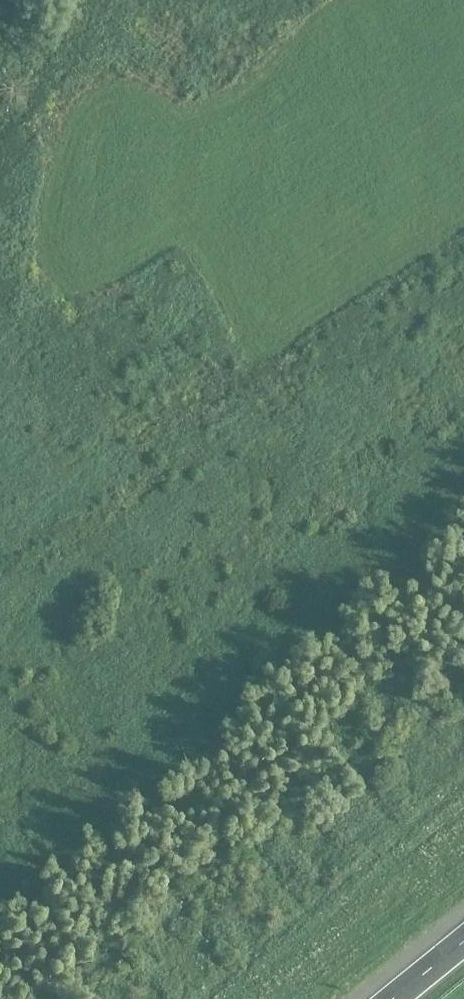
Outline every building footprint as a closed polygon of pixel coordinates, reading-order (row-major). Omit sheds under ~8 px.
[(454,954),(461,962),(463,959),(463,946),(454,954)] [(434,980),(454,971),(449,962),(430,972),(434,980)]
